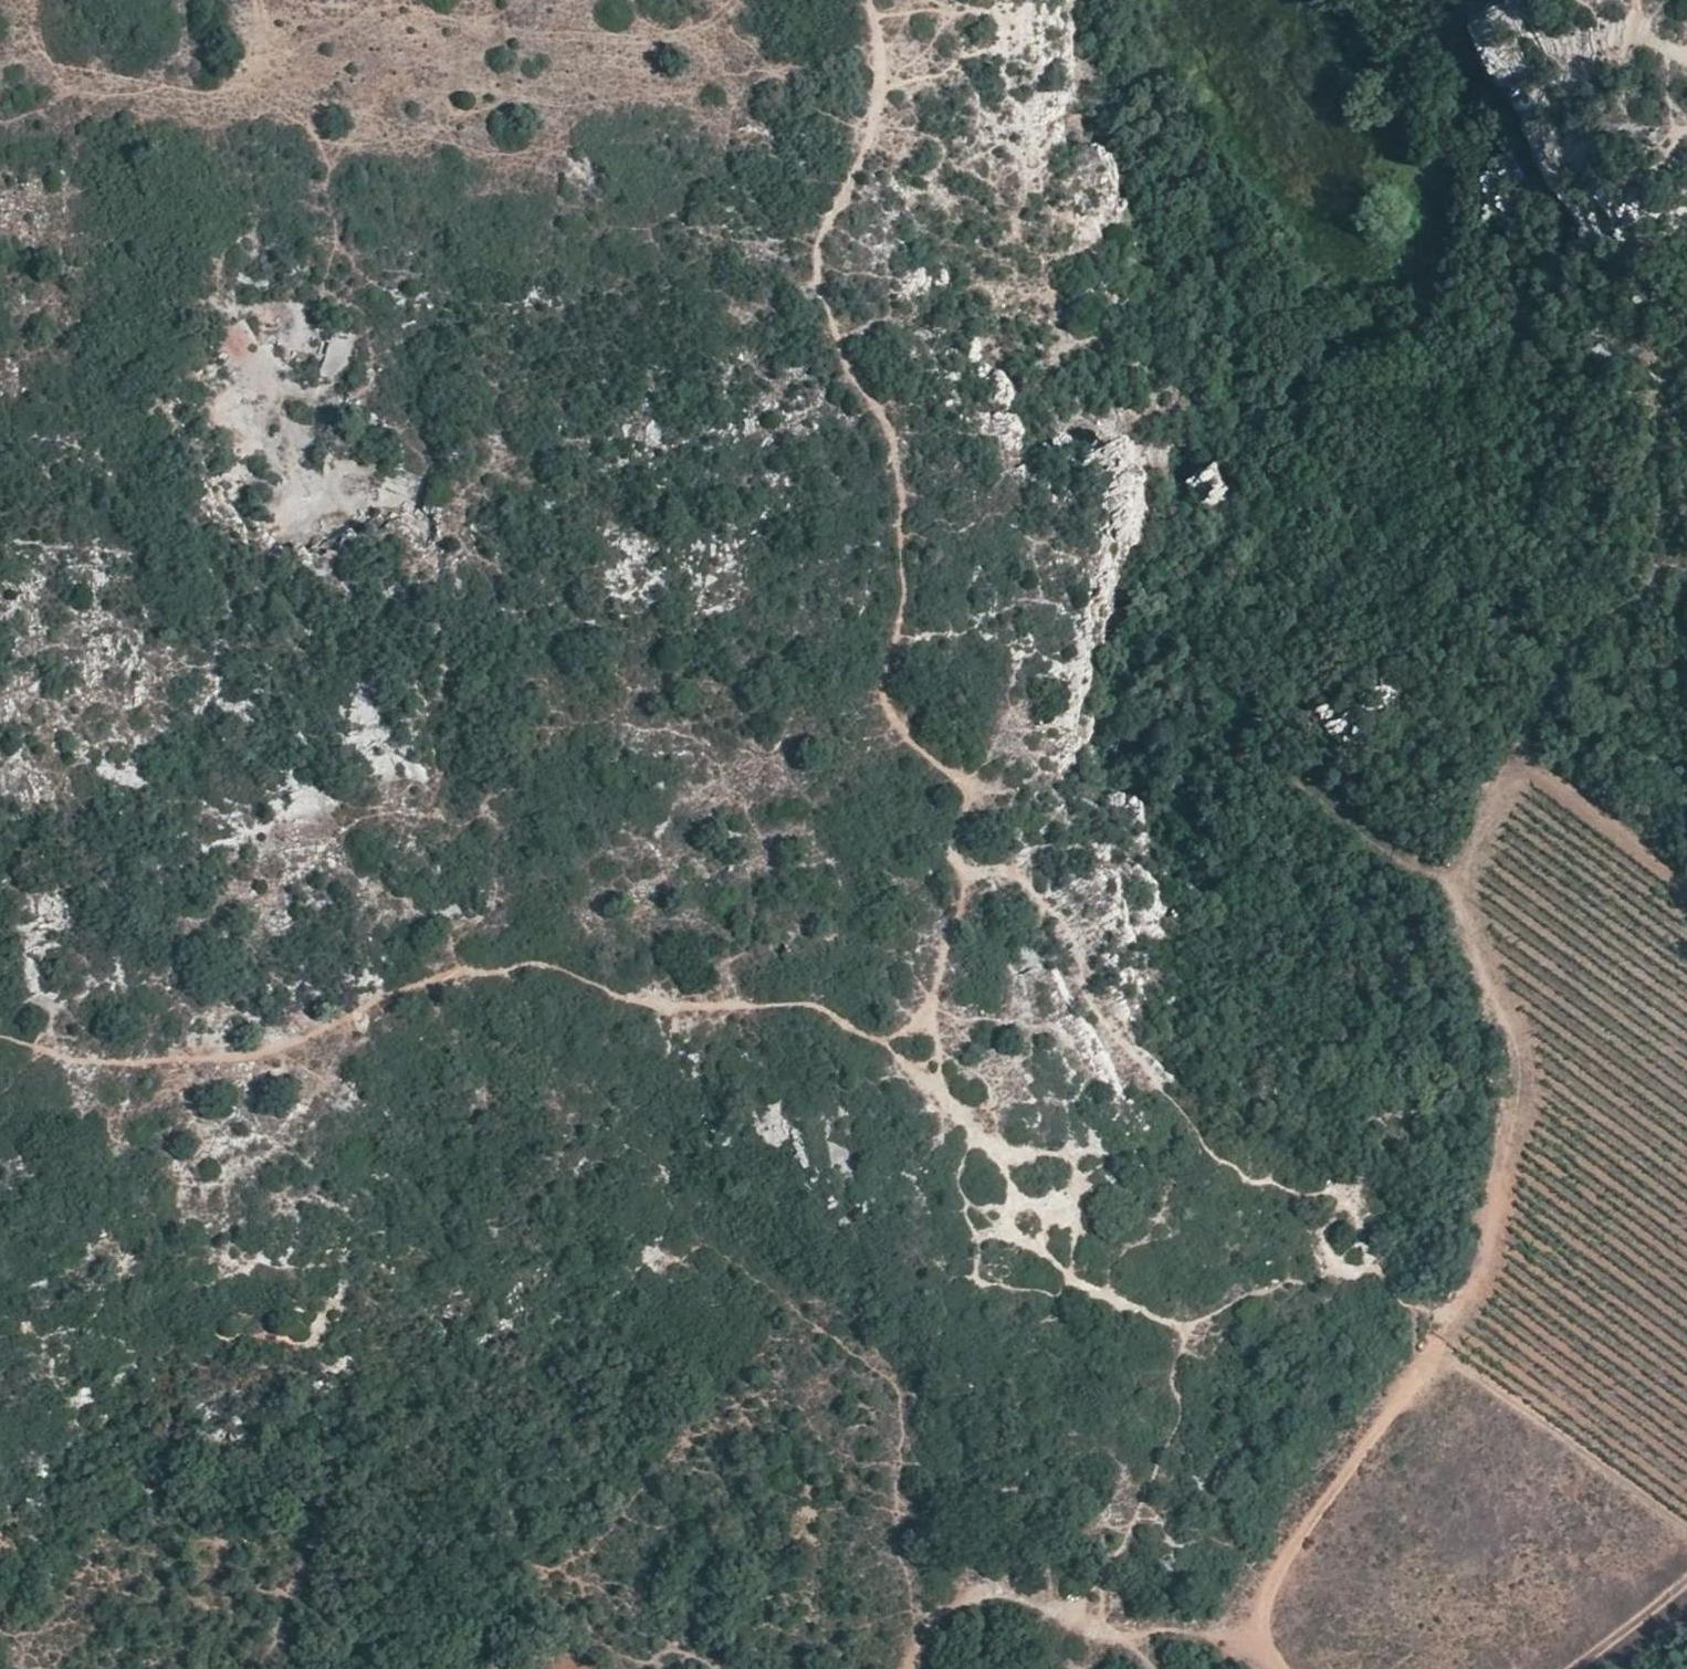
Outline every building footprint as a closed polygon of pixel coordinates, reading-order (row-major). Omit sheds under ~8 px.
[(1216,469),(1191,478),(1201,503),(1225,494),(1216,469)]
